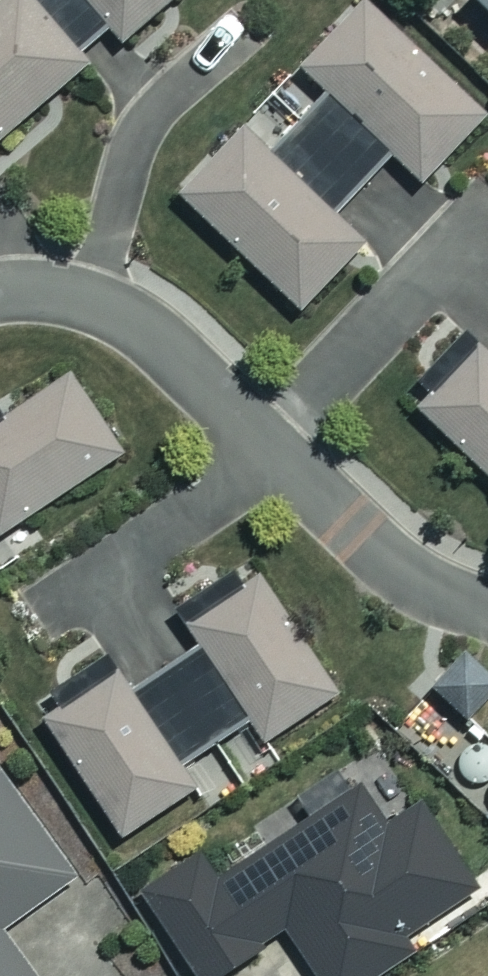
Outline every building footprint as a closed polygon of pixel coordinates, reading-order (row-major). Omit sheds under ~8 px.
[(82,63),(67,45),(99,18),(114,36),(158,0),(4,0),(0,3),(0,131),(82,63)] [(487,14),(487,0),(474,0),(487,14)] [(385,150),(417,180),(478,117),(358,2),(297,65),(325,91),(269,150),(242,124),(176,193),(297,308),(361,240),(329,209),(385,150)] [(461,329),(396,399),(487,485),(487,353),(461,329)] [(63,379),(0,420),(0,532),(114,457),(63,379)] [(333,692),(256,574),(182,622),(197,646),(131,689),(118,669),(41,718),(117,835),(194,785),(208,806),(279,759),(264,737),(333,692)] [(463,724),(487,702),(487,674),(466,648),(427,682),(463,724)] [(1,936),(76,883),(0,776),(0,975),(30,975),(1,936)] [(359,785),(221,876),(204,851),(139,894),(193,975),(217,975),(285,931),(314,975),(366,975),(417,942),(410,931),(474,889),(417,803),(385,824),(359,785)]
